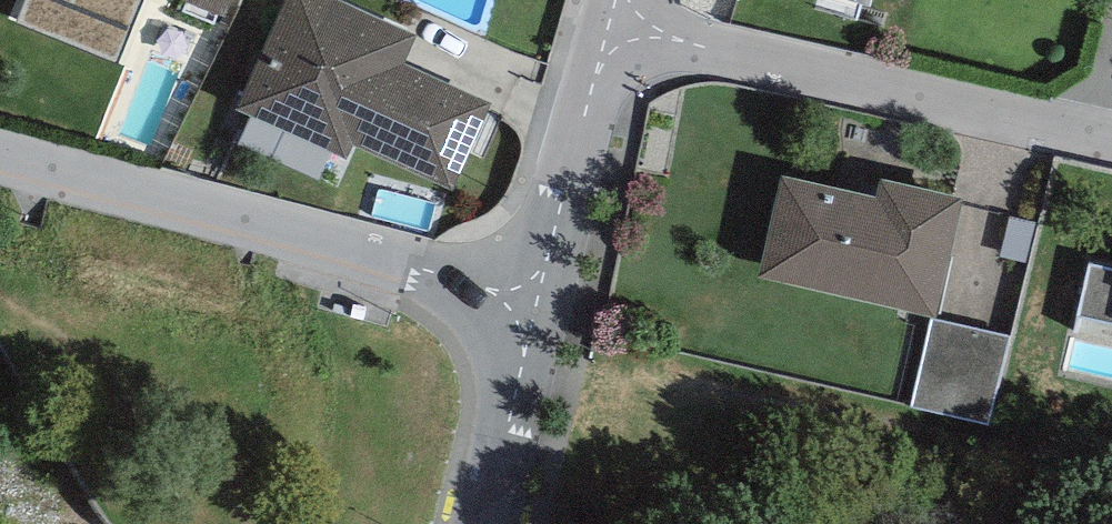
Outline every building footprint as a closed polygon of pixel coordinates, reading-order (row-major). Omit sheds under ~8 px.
[(221,9),(224,0),(199,0),(221,9)] [(340,0),(287,0),(236,108),(347,159),(355,141),(451,186),(491,101),(404,61),(416,35),(340,0)] [(876,192),(779,171),(757,271),(936,309),(961,192),(879,175),(876,192)] [(1012,335),(932,315),(912,399),(992,418),(1012,335)]
